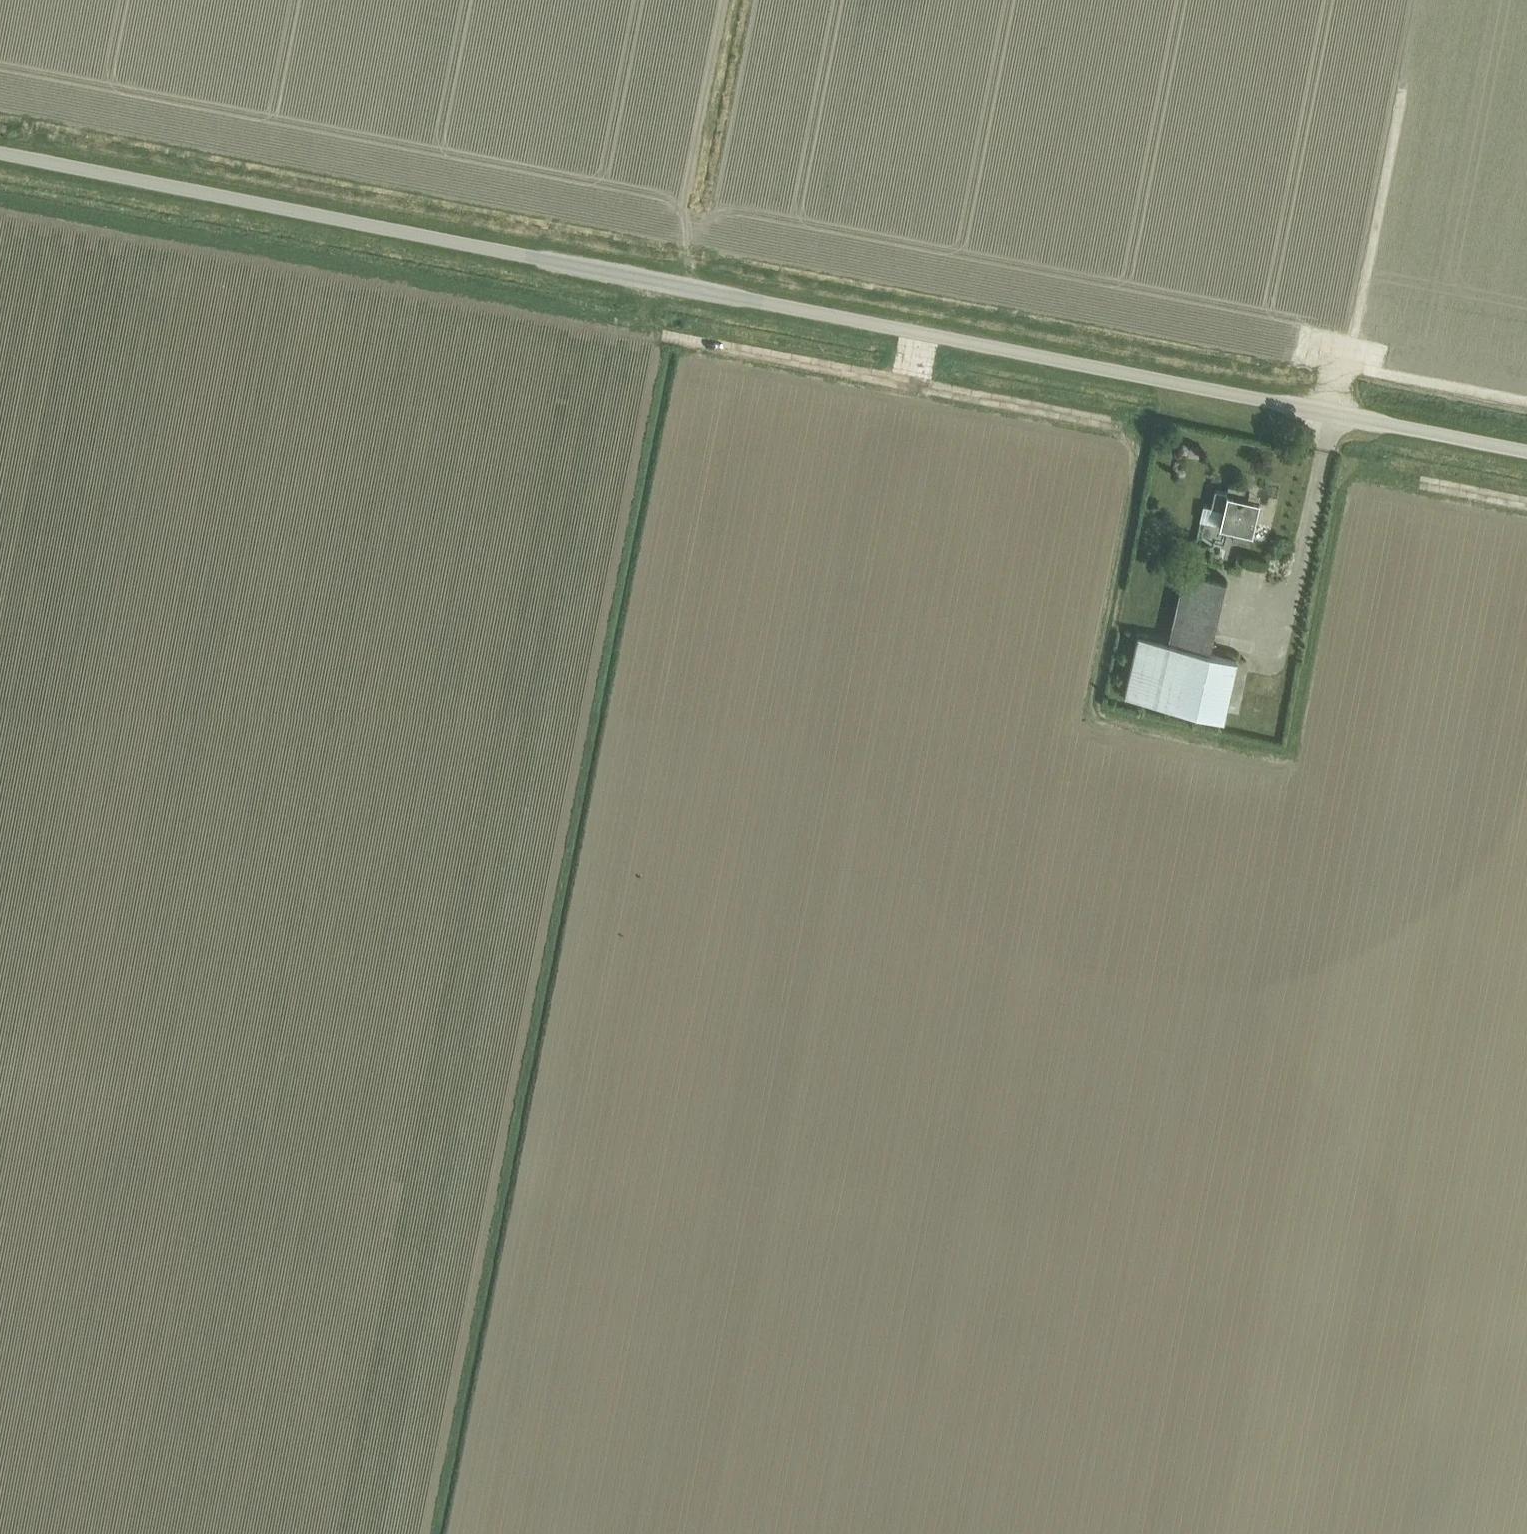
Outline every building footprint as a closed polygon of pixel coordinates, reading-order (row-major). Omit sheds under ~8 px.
[(1258,500),(1243,496),(1244,488),(1228,485),(1226,492),(1214,490),(1210,506),(1222,509),(1219,525),(1234,528),(1232,540),(1248,544),(1258,500)] [(1222,716),(1236,657),(1208,650),(1225,580),(1185,570),(1168,641),(1137,634),(1124,693),(1222,716)]
